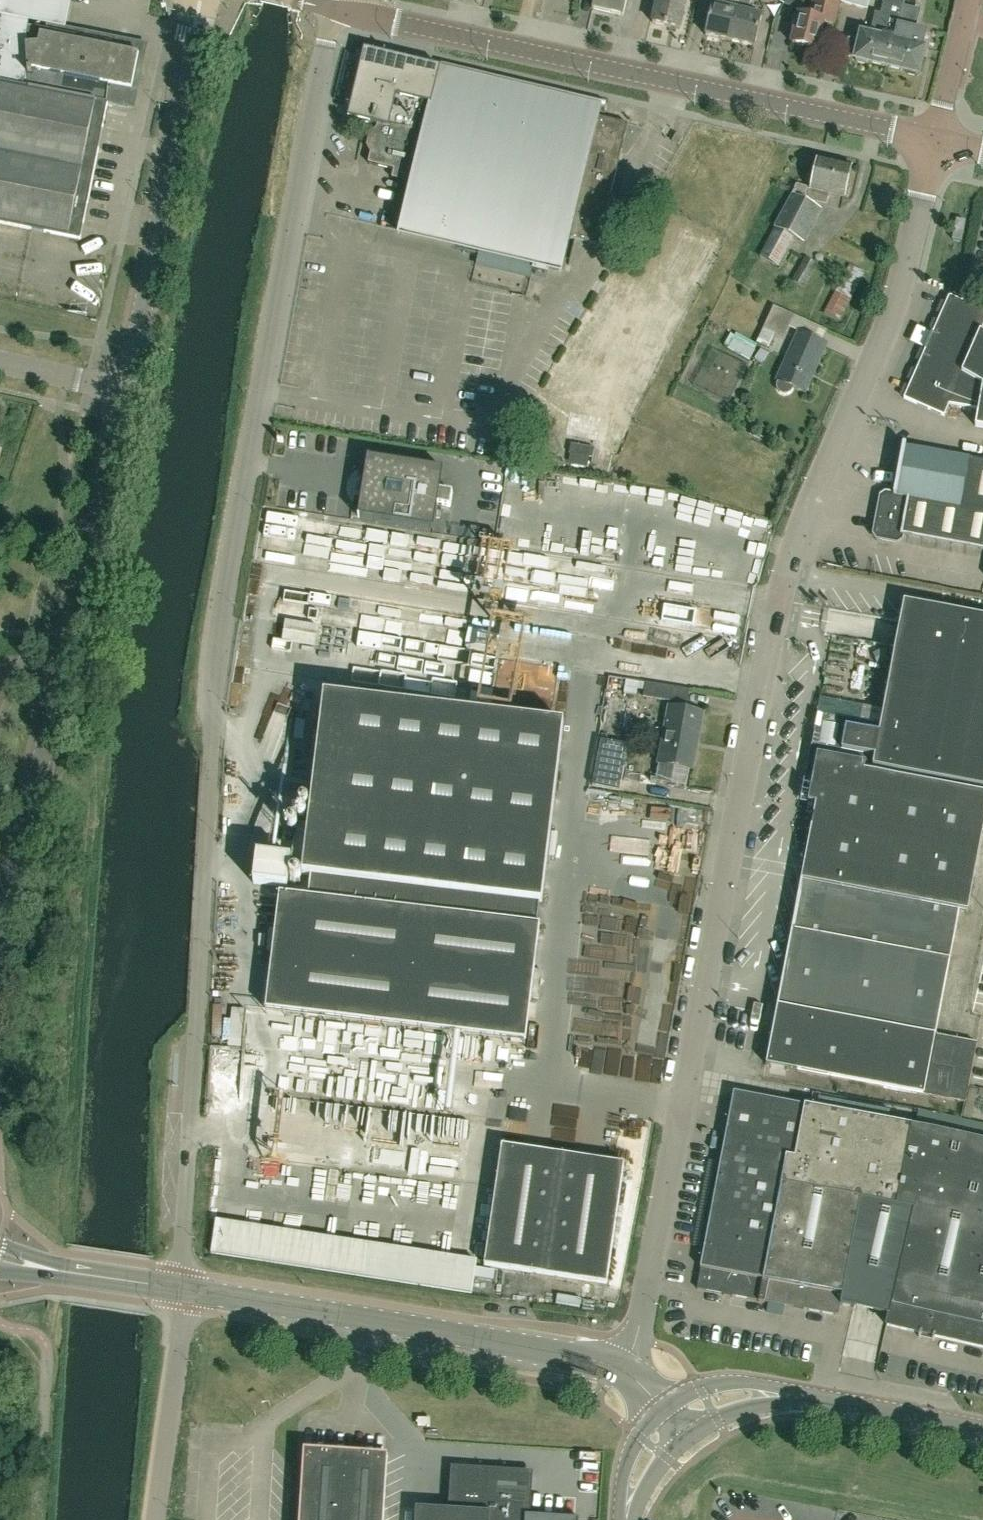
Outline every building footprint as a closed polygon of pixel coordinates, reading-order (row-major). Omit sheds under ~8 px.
[(73,0),(1,0),(0,6),(0,14),(68,28),(73,0)] [(593,8),(625,15),(628,0),(595,0),(593,8)] [(688,0),(659,0),(653,23),(680,30),(688,0)] [(741,0),(715,0),(714,5),(713,4),(706,36),(730,42),(741,0)] [(749,13),(752,0),(741,0),(730,42),(755,48),(763,16),(749,13)] [(824,22),(835,25),(841,0),(812,0),(808,17),(800,15),(793,44),(817,51),(824,22)] [(868,9),(871,0),(842,0),(842,3),(868,9)] [(844,57),(855,59),(855,60),(857,60),(858,64),(864,65),(867,62),(888,67),(898,24),(903,8),(906,0),(886,0),(884,1),(881,14),(876,13),(870,35),(861,33),(859,41),(848,39),(844,57)] [(898,24),(888,67),(907,72),(909,75),(915,77),(917,74),(919,75),(925,48),(922,47),(925,32),(915,30),(919,12),(903,8),(898,24)] [(26,24),(1,19),(0,23),(0,79),(31,84),(26,24)] [(26,24),(31,84),(0,79),(0,222),(81,238),(109,101),(129,105),(142,47),(26,24)] [(600,117),(602,109),(367,53),(352,118),(378,124),(368,163),(394,169),(392,178),(402,180),(412,179),(402,224),(537,256),(534,265),(549,269),(551,259),(564,263),(571,237),(600,244),(629,123),(600,117)] [(828,205),(830,193),(846,197),(852,165),(819,158),(812,188),(798,184),(794,195),(776,227),(760,256),(780,267),(795,238),(804,243),(822,209),(806,200),(828,205)] [(806,289),(819,264),(807,257),(793,281),(806,289)] [(850,264),(824,314),(840,322),(866,272),(850,264)] [(982,331),(982,309),(951,295),(910,386),(905,398),(945,416),(975,426),(982,427),(982,331)] [(777,308),(766,329),(758,344),(768,349),(776,333),(785,337),(795,317),(777,308)] [(806,393),(827,344),(800,332),(778,381),(806,393)] [(735,337),(728,349),(750,362),(757,350),(735,337)] [(982,549),(982,460),(905,446),(896,494),(887,492),(882,496),(875,533),(878,537),(898,541),(903,538),(903,534),(982,549)] [(437,491),(441,471),(368,460),(359,517),(433,529),(437,505),(449,507),(452,493),(437,491)] [(561,534),(564,518),(552,516),(549,532),(561,534)] [(904,601),(879,732),(846,726),(842,750),(875,755),(873,766),(982,787),(982,615),(904,601)] [(886,642),(891,621),(836,610),(832,631),(886,642)] [(713,648),(714,612),(663,611),(662,646),(713,648)] [(278,654),(298,653),(298,637),(277,638),(278,654)] [(704,714),(688,711),(691,689),(611,677),(608,692),(672,702),(671,708),(670,708),(659,763),(693,770),(704,714)] [(565,724),(325,695),(318,750),(298,747),(294,777),(315,780),(309,825),(301,824),(298,844),(271,841),(269,857),(258,856),(255,884),(289,888),(291,871),(313,874),(310,897),(281,894),(266,1009),(526,1041),(540,925),(538,925),(540,904),(543,905),(565,724)] [(836,739),(839,717),(823,715),(820,737),(836,739)] [(601,740),(593,786),(621,791),(629,745),(601,740)] [(979,863),(981,852),(982,841),(982,795),(904,780),(864,773),(865,765),(817,756),(808,805),(815,806),(778,1006),(767,1064),(798,1070),(798,1071),(965,1102),(977,1043),(936,1035),(951,958),(961,910),(970,912),(979,863)] [(649,814),(664,816),(666,800),(650,799),(649,814)] [(695,827),(697,806),(687,805),(685,826),(695,827)] [(622,852),(620,862),(641,867),(643,856),(622,852)] [(413,1104),(415,1088),(393,1086),(392,1102),(413,1104)] [(458,1087),(457,1105),(485,1106),(485,1088),(458,1087)] [(805,1105),(734,1091),(701,1268),(702,1268),(698,1289),(724,1294),(724,1295),(734,1297),(734,1296),(759,1301),(759,1302),(766,1304),(766,1302),(839,1316),(842,1303),(890,1314),(888,1326),(920,1333),(919,1337),(935,1341),(936,1337),(982,1348),(982,1142),(805,1105)] [(328,1119),(327,1098),(313,1099),(315,1120),(328,1119)] [(410,1159),(412,1136),(398,1135),(398,1136),(334,1131),(332,1151),(316,1150),(315,1160),(387,1166),(387,1158),(410,1159)] [(308,1161),(308,1148),(264,1146),(264,1159),(308,1161)] [(608,1285),(622,1188),(625,1164),(502,1146),(484,1267),(608,1285)] [(303,1179),(304,1166),(261,1165),(260,1188),(284,1189),(284,1178),(303,1179)] [(474,1286),(479,1248),(220,1216),(215,1255),(474,1286)] [(387,1456),(305,1450),(300,1519),(383,1519),(387,1456)] [(416,1519),(580,1519),(526,1516),(529,1476),(456,1472),(453,1511),(417,1509),(416,1519)]
